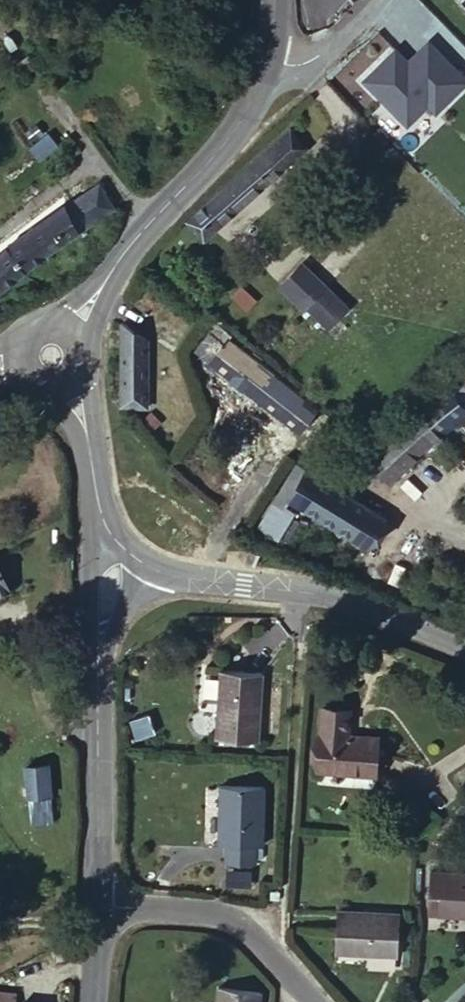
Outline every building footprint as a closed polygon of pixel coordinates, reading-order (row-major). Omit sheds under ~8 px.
[(362,80),(407,126),(429,105),(439,116),(464,86),(464,71),(427,35),(408,57),(396,46),(362,80)] [(42,160),(57,143),(46,134),(32,150),(42,160)] [(269,148),(184,221),(203,241),(284,167),(269,148)] [(111,210),(95,184),(28,228),(0,251),(0,289),(50,249),(111,210)] [(322,286),(300,264),(282,284),(304,306),(322,286)] [(297,313),(309,326),(331,305),(320,293),(297,313)] [(331,305),(309,326),(317,335),(339,315),(331,305)] [(121,407),(145,409),(146,340),(123,326),(121,407)] [(195,353),(274,411),(291,394),(226,342),(229,338),(215,328),(195,353)] [(462,406),(464,404),(464,360),(441,381),(462,406)] [(462,406),(441,381),(425,393),(432,403),(396,432),(372,452),(370,457),(387,479),(464,412),(464,409),(462,406)] [(274,411),(290,423),(306,405),(291,394),(274,411)] [(306,405),(290,423),(310,437),(324,419),(306,405)] [(364,443),(372,452),(396,432),(389,423),(364,443)] [(290,499),(301,507),(363,548),(384,518),(297,464),(260,517),(271,527),(290,499)] [(278,540),(301,507),(290,499),(271,527),(260,517),(256,524),(278,540)] [(246,551),(256,559),(261,550),(251,542),(246,551)] [(0,599),(12,594),(0,568),(0,599)] [(259,682),(216,680),(214,745),(255,745),(259,682)] [(314,784),(374,786),(375,753),(342,752),(343,726),(316,725),(314,784)] [(54,819),(50,766),(27,768),(32,821),(54,819)] [(211,786),(209,844),(223,845),(221,860),(248,861),(250,845),(254,844),(258,788),(211,786)] [(464,924),(464,885),(428,884),(426,923),(464,924)] [(389,971),(391,928),(331,925),(329,967),(389,971)] [(18,989),(0,988),(0,1001),(18,1001),(18,989)] [(213,1001),(257,1001),(257,997),(213,994),(213,1001)]
